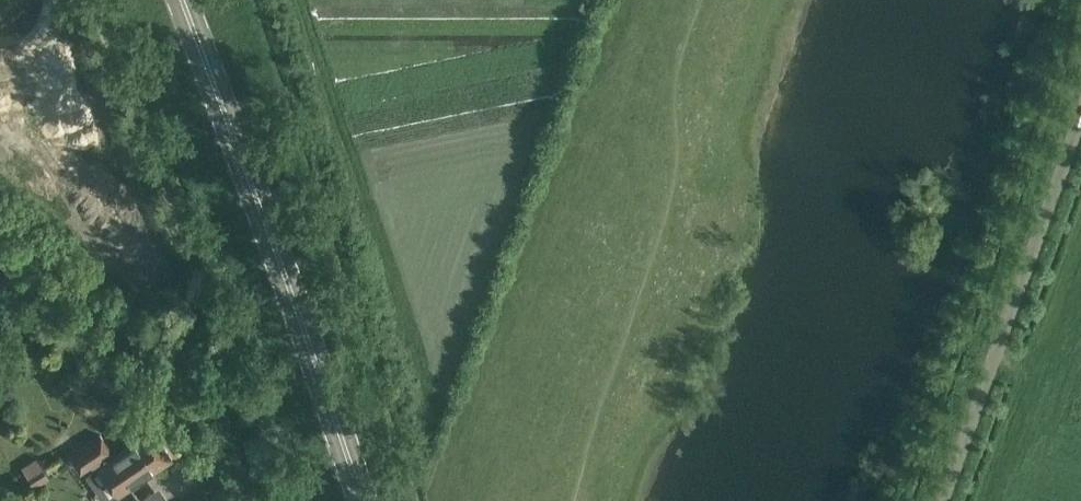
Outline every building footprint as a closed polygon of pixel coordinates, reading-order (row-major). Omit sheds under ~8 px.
[(119,494),(173,458),(153,430),(117,454),(103,432),(68,455),(81,473),(97,461),(103,470),(119,494)] [(36,457),(22,466),(35,487),(50,477),(36,457)]
